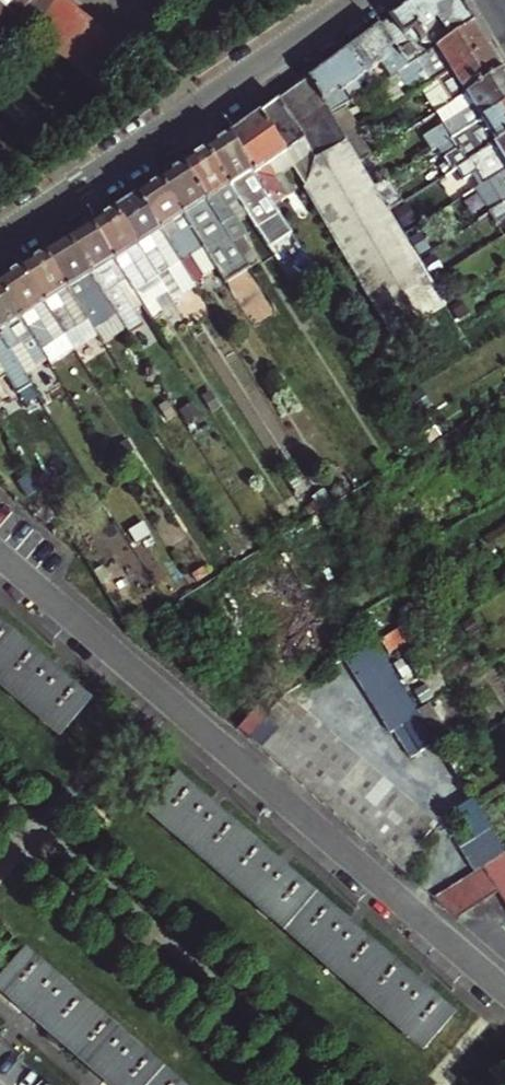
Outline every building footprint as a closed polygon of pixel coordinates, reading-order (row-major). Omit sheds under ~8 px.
[(14,21),(30,0),(0,0),(0,39),(14,21)] [(14,21),(109,93),(137,56),(63,0),(30,0),(14,21)] [(441,46),(473,26),(457,0),(418,0),(377,30),(390,51),(396,60),(402,70),(422,58),(413,56),(406,43),(414,39),(420,49),(427,49),(438,42),(441,46)] [(420,76),(427,88),(488,51),(473,26),(441,46),(422,58),(402,70),(395,75),(402,87),(420,76)] [(390,51),(377,30),(342,55),(359,83),(363,80),(365,76),(362,72),(367,70),(379,62),(377,59),(390,51)] [(379,62),(382,68),(396,60),(390,51),(377,59),(379,62)] [(488,51),(427,88),(420,92),(435,116),(503,75),(488,51)] [(359,83),(342,55),(308,79),(320,101),(326,97),(336,91),(339,92),(347,87),(353,82),(356,88),(360,85),(359,83)] [(363,80),(359,83),(360,85),(365,93),(377,86),(367,70),(362,72),(365,76),(363,80)] [(504,109),(504,78),(503,75),(435,116),(442,128),(424,140),(433,153),(438,150),(504,109)] [(305,189),(391,339),(443,306),(430,284),(416,260),(401,237),(387,213),(373,190),(358,164),(343,139),(329,116),(320,101),(308,79),(277,102),(309,155),(315,164),(308,187),(305,189)] [(365,93),(360,85),(356,88),(353,82),(347,87),(354,100),(365,93)] [(326,97),(320,101),(329,116),(335,112),(326,97)] [(228,137),(268,199),(274,209),(292,197),(278,175),(309,155),(277,102),(228,137)] [(470,162),(504,141),(504,109),(438,150),(446,163),(452,173),(470,162)] [(368,157),(354,133),(343,139),(358,164),(368,157)] [(255,207),(268,199),(228,137),(204,152),(237,204),(273,261),(285,253),(262,217),(255,207)] [(504,173),(504,141),(470,162),(485,185),(504,173)] [(237,204),(204,152),(182,167),(215,219),(228,210),(237,204)] [(452,173),(446,163),(441,166),(448,176),(452,173)] [(225,235),(215,219),(182,167),(159,182),(202,250),(214,242),(225,235)] [(504,205),(504,173),(485,185),(476,191),(490,214),(504,205)] [(388,181),(373,190),(387,213),(402,204),(388,181)] [(136,196),(180,264),(192,283),(203,276),(190,257),(202,250),(159,182),(136,196)] [(165,273),(180,264),(136,196),(114,210),(157,278),(165,273)] [(274,209),(268,199),(255,207),(262,217),(274,209)] [(490,214),(488,216),(494,226),(504,219),(504,205),(490,214)] [(114,210),(90,225),(134,293),(151,321),(163,313),(145,286),(157,278),(114,210)] [(215,219),(225,235),(233,247),(246,238),(228,210),(215,219)] [(134,293),(90,225),(67,240),(111,308),(124,329),(136,321),(123,301),(134,293)] [(67,240),(45,254),(88,323),(99,316),(111,308),(67,240)] [(226,261),(214,242),(202,250),(214,269),(226,261)] [(45,254),(22,269),(66,337),(74,351),(84,344),(76,330),(88,323),(45,254)] [(22,269),(0,283),(0,286),(47,361),(51,366),(61,359),(53,346),(66,337),(22,269)] [(165,273),(157,278),(169,297),(178,292),(165,273)] [(197,292),(208,285),(203,276),(192,283),(197,292)] [(0,286),(0,339),(24,376),(36,368),(47,361),(0,286)] [(99,316),(88,323),(98,339),(109,332),(99,316)] [(0,339),(0,376),(5,373),(16,391),(18,390),(28,383),(24,376),(0,339)] [(57,376),(51,366),(47,361),(36,368),(46,384),(57,376)] [(41,403),(28,383),(18,390),(31,409),(41,403)] [(59,735),(87,702),(0,626),(0,683),(59,735)] [(423,715),(420,710),(406,686),(391,662),(377,639),(351,655),(397,731),(418,718),(423,715)] [(243,737),(409,883),(450,834),(288,694),(243,737)] [(433,714),(428,705),(420,710),(423,715),(425,719),(433,714)] [(450,1018),(176,778),(148,810),(423,1049),(450,1018)] [(474,838),(491,828),(476,803),(474,799),(456,810),(474,838)] [(504,854),(504,850),(491,828),(474,838),(466,843),(482,869),(504,854)] [(482,869),(435,898),(459,919),(499,894),(504,905),(504,854),(482,869)] [(0,982),(0,988),(111,1084),(173,1084),(23,956),(0,982)]
